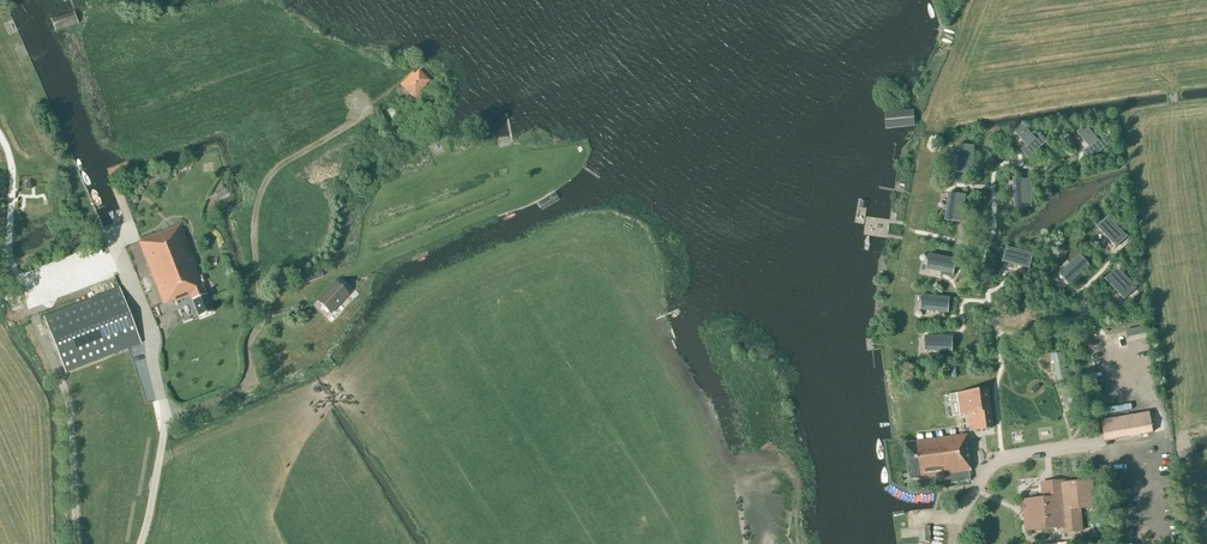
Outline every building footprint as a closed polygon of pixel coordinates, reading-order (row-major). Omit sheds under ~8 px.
[(55,30),(77,23),(73,12),(51,19),(55,30)] [(430,81),(419,70),(415,75),(414,74),(402,85),(416,99),(427,87),(426,85),(430,81)] [(913,111),(885,113),(886,128),(915,126),(913,111)] [(1027,145),(1022,150),(1028,158),(1046,141),(1039,134),(1036,137),(1023,124),(1015,132),(1027,145)] [(1086,125),(1078,133),(1090,146),(1084,151),(1091,159),(1110,143),(1104,135),(1099,139),(1086,125)] [(957,145),(955,172),(970,173),(972,146),(957,145)] [(214,161),(203,162),(203,174),(215,173),(214,161)] [(128,165),(108,173),(112,184),(113,186),(133,178),(128,165)] [(1014,180),(1015,207),(1030,207),(1029,179),(1014,180)] [(946,220),(961,222),(964,195),(949,193),(946,220)] [(1107,218),(1097,228),(1116,248),(1127,237),(1107,218)] [(212,312),(201,283),(203,282),(180,224),(138,241),(163,305),(173,301),(174,302),(189,295),(198,318),(212,312)] [(1029,269),(1033,255),(1006,248),(1003,262),(1029,269)] [(925,269),(953,274),(955,260),(928,255),(925,269)] [(1089,266),(1079,255),(1059,274),(1069,285),(1089,266)] [(1136,289),(1116,269),(1106,279),(1125,299),(1136,289)] [(301,278),(304,284),(318,279),(315,273),(301,278)] [(330,313),(347,294),(334,282),(316,301),(330,313)] [(66,373),(140,343),(119,288),(44,318),(66,373)] [(920,310),(948,313),(949,299),(921,296),(920,310)] [(1144,327),(1134,329),(1136,336),(1145,334),(1144,327)] [(924,351),(952,352),(953,337),(925,336),(924,351)] [(1061,354),(1052,356),(1058,382),(1067,380),(1061,354)] [(87,379),(99,393),(104,389),(92,375),(87,379)] [(1068,383),(1059,386),(1067,414),(1076,411),(1068,383)] [(958,394),(950,395),(953,416),(961,415),(969,414),(972,431),(990,429),(985,390),(958,394)] [(1153,433),(1149,412),(1101,421),(1104,441),(1126,438),(1153,433)] [(970,481),(969,472),(971,471),(969,461),(971,461),(969,448),(967,435),(905,443),(910,479),(944,475),(945,484),(970,481)] [(1040,487),(1042,498),(1022,500),(1024,531),(1062,527),(1063,534),(1081,533),(1080,526),(1078,506),(1093,504),(1091,480),(1066,483),(1065,480),(1040,483),(1040,487)] [(924,528),(926,542),(933,541),(931,527),(924,528)]
